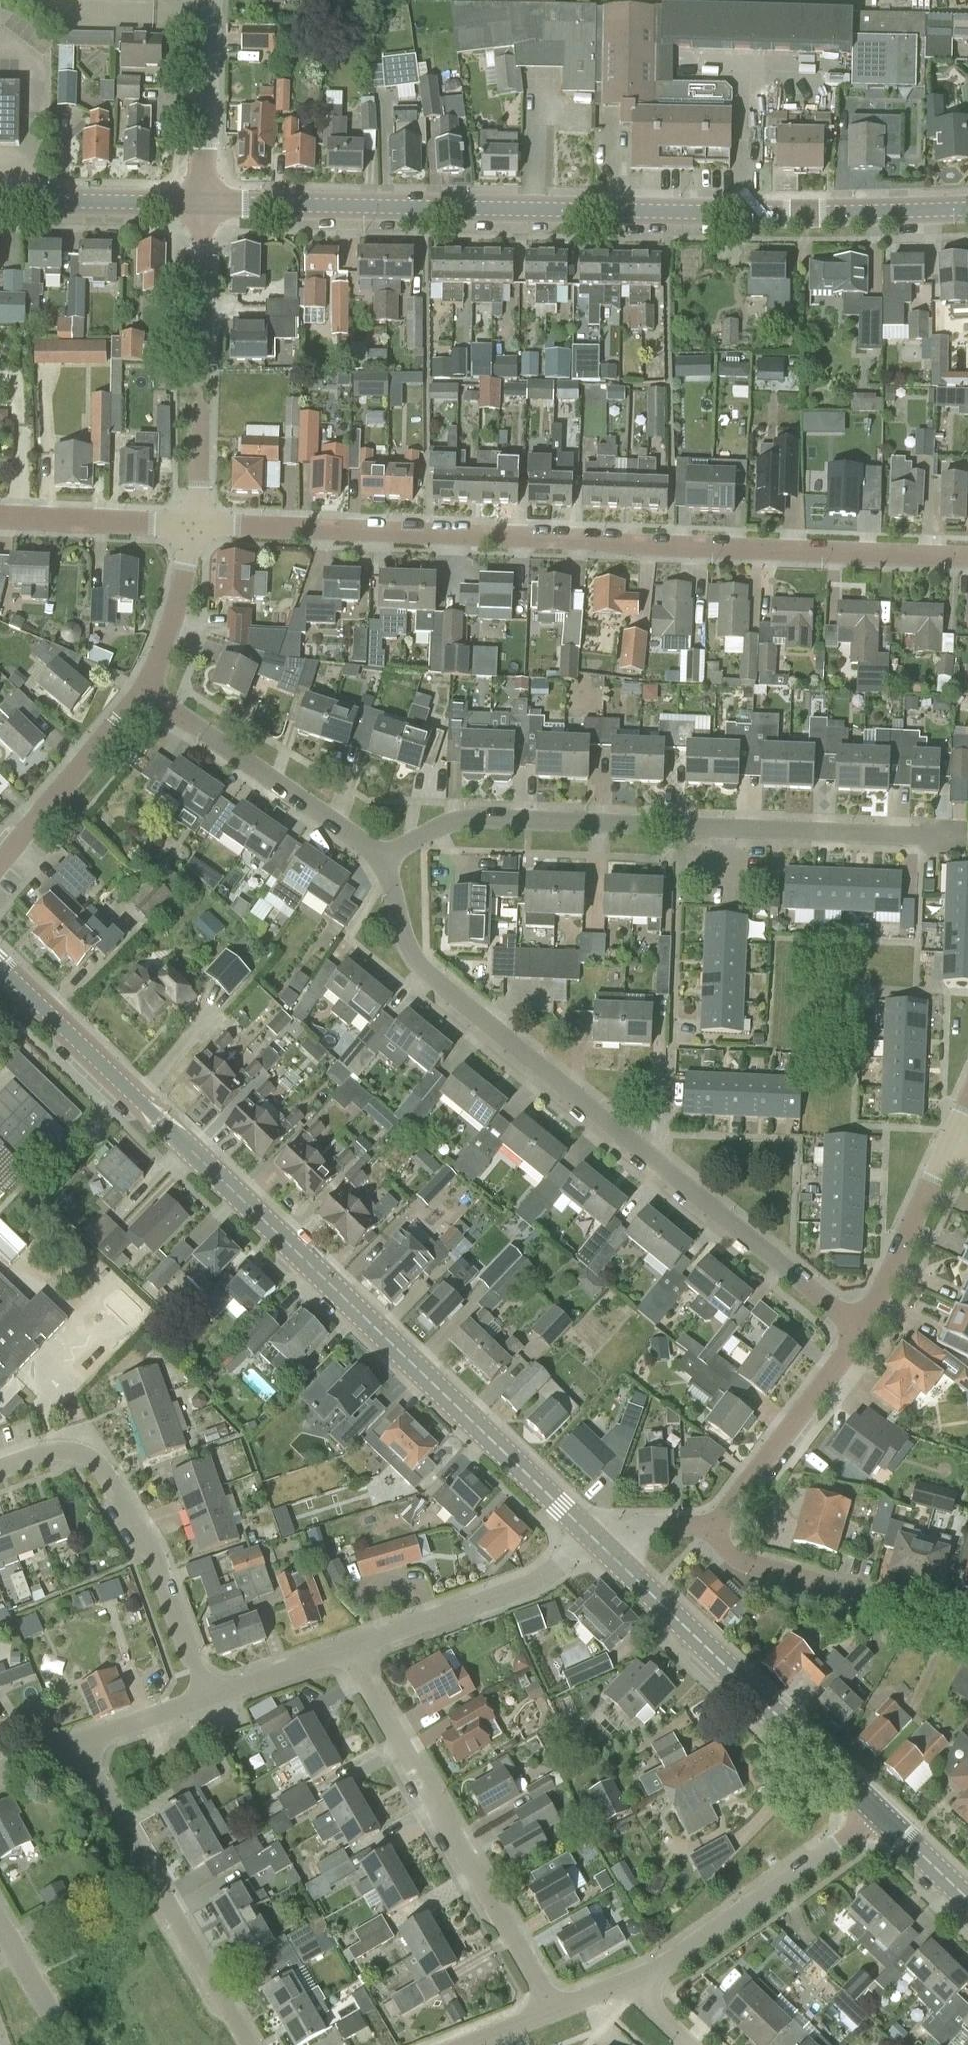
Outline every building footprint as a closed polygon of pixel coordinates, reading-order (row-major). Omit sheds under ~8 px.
[(495,70),(498,93),(500,93),(518,91),(515,61),(514,49),(515,49),(543,46),(544,46),(563,47),(563,62),(563,71),(562,94),(594,94),(595,85),(596,9),(596,7),(545,7),(506,5),(450,5),(457,56),(472,55),(493,52),(495,70)] [(602,85),(601,108),(605,109),(625,109),(624,129),(635,129),(635,172),(684,172),(684,166),(732,166),(734,109),(724,109),(724,104),(732,104),(732,92),(726,85),(672,84),(657,84),(658,47),(673,48),(855,53),(855,40),(858,40),(858,15),(660,9),(659,9),(603,8),(603,9),(602,85)] [(928,61),(929,17),(858,15),(858,40),(855,40),(855,53),(854,90),(918,91),(924,91),(925,61),(928,61)] [(929,17),(928,61),(952,61),(952,41),(967,42),(967,18),(929,17)] [(276,53),(276,32),(276,29),(242,28),(241,52),(276,53)] [(160,67),(161,41),(133,40),(133,30),(116,30),(115,52),(124,52),(123,69),(136,69),(137,66),(160,67)] [(74,48),(114,48),(114,34),(59,33),(59,47),(74,48)] [(74,74),(74,48),(59,47),(58,107),(77,107),(77,75),(74,74)] [(418,86),(419,86),(419,80),(415,57),(382,61),(384,90),(418,86)] [(424,120),(426,120),(442,120),(442,122),(443,145),(438,146),(440,175),(464,174),(463,144),(460,145),(459,121),(466,120),(464,108),(445,109),(445,110),(441,110),(437,78),(419,80),(419,86),(418,86),(419,90),(422,112),(423,112),(424,120)] [(139,102),(140,80),(120,79),(119,101),(139,102)] [(290,113),(290,82),(276,82),(276,113),(290,113)] [(19,150),(20,88),(0,88),(0,149),(19,150)] [(274,89),(259,89),(259,101),(274,101),(274,89)] [(344,104),(344,93),(328,93),(328,104),(344,104)] [(943,98),(924,99),(926,142),(938,142),(940,166),(967,164),(967,124),(944,125),(943,98)] [(375,107),(375,101),(360,101),(361,133),(377,132),(376,107),(375,107)] [(273,128),(274,128),(275,110),(253,109),(252,137),(241,137),(240,170),(265,171),(266,149),(272,149),(273,128)] [(150,167),(151,111),(131,110),(130,135),(126,135),(125,167),(150,167)] [(363,175),(363,147),(346,146),(347,123),(342,123),(342,111),(326,110),(326,151),(330,151),(330,173),(363,175)] [(423,112),(422,112),(397,112),(397,143),(391,142),(391,159),(394,159),(394,175),(420,175),(420,145),(426,145),(426,120),(424,120),(423,112)] [(786,130),(787,114),(771,114),(771,129),(786,130)] [(831,131),(831,115),(815,114),(815,130),(831,131)] [(109,135),(109,115),(91,115),(91,134),(85,134),(84,166),(111,166),(111,135),(109,135)] [(852,132),(852,173),(884,173),(884,161),(890,161),(902,161),(902,142),(901,142),(901,121),(885,121),(884,133),(852,132)] [(313,172),(314,143),(300,142),(300,124),(286,124),(285,156),(289,156),(288,172),(313,172)] [(518,177),(518,150),(517,150),(518,137),(498,136),(498,134),(479,134),(478,152),(484,152),(484,177),(518,177)] [(803,173),(804,134),(782,134),(781,173),(803,173)] [(804,134),(803,173),(825,174),(826,134),(804,134)] [(26,297),(25,326),(29,325),(29,339),(34,339),(34,328),(38,328),(39,273),(61,273),(62,246),(31,245),(31,267),(25,267),(25,287),(22,286),(22,296),(26,297)] [(111,267),(112,247),(81,247),(80,257),(71,257),(71,280),(69,280),(68,318),(69,318),(69,321),(72,321),(72,327),(72,339),(84,339),(84,320),(85,320),(86,280),(93,280),(92,284),(115,284),(115,267),(111,267)] [(164,279),(165,249),(138,248),(137,278),(144,278),(143,293),(156,293),(157,278),(164,279)] [(267,290),(267,279),(259,279),(259,250),(234,250),(233,296),(247,296),(247,290),(267,290)] [(299,303),(299,308),(304,308),(304,310),(326,310),(327,281),(324,281),(324,275),(338,276),(338,253),(307,252),(307,275),(307,281),(304,281),(304,290),(298,290),(298,303),(299,303)] [(388,323),(387,253),(360,252),(359,282),(375,282),(374,322),(388,323)] [(387,253),(388,323),(398,323),(399,297),(400,297),(401,283),(413,283),(413,254),(387,253)] [(453,304),(454,255),(434,254),(434,284),(445,285),(445,304),(452,304),(453,304)] [(473,285),(473,255),(454,255),(453,304),(452,304),(452,314),(461,314),(462,304),(462,285),(473,285)] [(492,305),(493,256),(473,255),(473,285),(484,286),(483,305),(492,305)] [(493,256),(492,305),(492,317),(500,318),(500,305),(501,305),(501,286),(512,286),(513,256),(493,256)] [(546,316),(547,257),(527,256),(526,286),(539,286),(538,309),(525,309),(524,343),(538,343),(538,328),(544,329),(544,316),(546,316)] [(547,257),(546,316),(549,316),(549,315),(555,315),(555,306),(556,287),(566,287),(567,257),(547,257)] [(599,323),(601,258),(581,258),(580,298),(592,298),(592,307),(585,307),(585,323),(599,323)] [(620,288),(621,259),(601,258),(599,323),(601,323),(601,313),(610,313),(610,308),(611,308),(620,313),(621,288),(620,288)] [(641,331),(641,259),(621,259),(620,288),(621,288),(631,289),(631,308),(630,331),(641,331)] [(641,259),(641,331),(654,332),(654,307),(649,307),(650,289),(661,289),(661,260),(641,259)] [(884,330),(901,329),(903,305),(911,305),(911,286),(923,285),(922,260),(890,261),(890,272),(882,272),(884,330)] [(966,290),(966,260),(941,261),(942,306),(950,305),(951,317),(954,321),(967,320),(967,300),(966,290)] [(747,279),(746,298),(769,298),(769,314),(791,314),(791,280),(784,280),(784,261),(753,261),(752,279),(747,279)] [(809,262),(809,293),(834,293),(834,297),(844,297),(844,298),(845,317),(861,317),(861,298),(866,298),(866,261),(834,262),(809,262)] [(22,296),(22,286),(22,275),(4,275),(3,297),(3,325),(25,326),(26,297),(22,296)] [(351,349),(350,320),(349,320),(349,284),(332,284),(332,336),(348,336),(348,349),(351,349)] [(299,303),(298,303),(267,303),(267,320),(264,320),(264,321),(297,321),(299,321),(299,308),(299,303)] [(928,342),(928,315),(908,315),(908,342),(928,342)] [(931,372),(931,387),(967,387),(967,390),(967,374),(948,374),(948,340),(931,340),(932,320),(931,320),(931,372)] [(297,343),(297,321),(264,321),(264,337),(233,337),(233,362),(265,362),(265,360),(275,360),(275,342),(297,343)] [(722,321),(722,348),(738,348),(738,344),(739,321),(722,321)] [(407,323),(407,350),(412,350),(412,358),(416,358),(416,366),(424,366),(424,349),(423,349),(422,323),(407,323)] [(874,351),(875,325),(860,325),(859,350),(874,351)] [(118,363),(122,363),(123,361),(166,362),(166,346),(145,346),(145,334),(120,334),(120,338),(119,338),(118,363)] [(61,366),(86,366),(86,342),(60,342),(61,366)] [(598,367),(599,367),(600,367),(600,346),(572,346),(572,364),(571,381),(598,381),(598,367)] [(571,381),(572,364),(570,364),(570,351),(545,351),(545,380),(570,380),(570,381),(571,381)] [(521,375),(540,375),(540,352),(521,352),(521,375)] [(490,384),(490,354),(472,354),(471,379),(480,379),(480,383),(490,384)] [(490,384),(501,384),(501,380),(516,380),(517,358),(492,358),(492,354),(490,354),(490,384)] [(675,355),(676,379),(713,377),(712,354),(675,355)] [(719,356),(720,378),(749,377),(748,354),(719,356)] [(432,380),(452,380),(452,360),(432,360),(432,380)] [(757,383),(783,384),(784,361),(758,360),(757,383)] [(122,363),(118,363),(111,362),(110,397),(110,434),(122,434),(122,363)] [(600,369),(600,367),(599,367),(599,382),(607,382),(607,386),(618,386),(618,379),(614,379),(614,369),(600,369)] [(354,374),(354,398),(388,399),(388,374),(354,374)] [(423,385),(423,375),(388,374),(388,385),(423,385)] [(553,403),(554,382),(527,381),(526,402),(553,403)] [(501,384),(490,384),(480,383),(479,403),(500,404),(501,384)] [(557,383),(557,401),(578,401),(578,383),(557,383)] [(461,394),(460,384),(431,385),(431,395),(461,394)] [(609,386),(609,400),(625,400),(625,387),(609,386)] [(647,390),(647,423),(664,424),(664,389),(647,389),(647,390)] [(960,391),(959,409),(959,416),(967,416),(967,391),(960,391)] [(851,413),(876,413),(876,396),(851,396),(851,413)] [(110,434),(110,397),(93,397),(91,449),(56,448),(54,487),(92,489),(92,468),(109,468),(110,434)] [(285,427),(298,428),(298,413),(300,413),(300,399),(286,399),(285,427)] [(367,411),(367,425),(385,425),(386,412),(367,411)] [(319,414),(300,413),(298,413),(298,428),(298,441),(298,468),(300,468),(300,465),(314,466),(313,498),(339,498),(340,472),(350,472),(350,448),(341,448),(341,443),(321,443),(321,465),(318,465),(319,414)] [(803,415),(802,431),(844,431),(844,415),(803,415)] [(246,426),(246,440),(278,440),(278,427),(246,426)] [(933,458),(934,433),(934,431),(916,430),(915,457),(933,458)] [(456,503),(458,452),(457,452),(457,436),(448,436),(447,474),(436,474),(435,502),(456,503)] [(120,454),(119,491),(120,491),(151,493),(152,476),(152,473),(152,468),(152,467),(156,467),(156,462),(169,463),(169,437),(157,437),(157,440),(136,438),(135,454),(122,454),(120,454)] [(531,506),(551,507),(554,437),(552,437),(551,454),(528,454),(527,478),(532,478),(531,506)] [(554,437),(551,507),(571,508),(572,480),(573,455),(561,455),(561,437),(554,437)] [(583,508),(604,509),(608,438),(607,438),(606,446),(598,446),(597,481),(584,480),(583,508)] [(625,510),(626,482),(615,482),(616,438),(608,438),(604,509),(625,510)] [(277,466),(278,440),(246,440),(243,440),(242,465),(234,465),(234,495),(263,496),(264,466),(277,466)] [(283,468),(298,468),(298,441),(285,441),(284,454),(283,454),(283,468)] [(795,501),(797,445),(775,444),(775,464),(759,463),(757,515),(782,516),(782,500),(795,501)] [(476,504),(478,455),(477,455),(476,475),(465,475),(466,453),(458,452),(456,503),(476,504)] [(387,501),(388,472),(372,472),(373,454),(360,453),(359,472),(362,472),(361,500),(387,501)] [(496,505),(498,454),(488,453),(488,455),(478,455),(476,504),(496,505)] [(388,472),(387,501),(413,502),(414,474),(418,474),(419,455),(406,454),(405,473),(388,472)] [(498,454),(496,505),(516,505),(517,477),(506,477),(507,454),(498,454)] [(646,511),(648,460),(638,459),(637,483),(626,482),(625,510),(646,511)] [(648,460),(646,511),(667,512),(668,484),(655,483),(656,460),(648,460)] [(922,509),(923,476),(912,476),(912,466),(905,465),(906,460),(893,460),(891,521),(916,522),(916,509),(922,509)] [(710,513),(711,474),(688,473),(689,462),(676,461),(675,485),(688,486),(686,512),(710,513)] [(711,474),(710,513),(733,514),(734,488),(746,488),(747,464),(734,464),(734,474),(711,474)] [(861,490),(861,472),(832,470),(829,517),(855,519),(856,490),(861,490)] [(965,522),(966,492),(966,479),(943,478),(941,521),(965,522)] [(266,599),(267,575),(252,574),(253,558),(218,556),(216,601),(250,603),(251,598),(266,599)] [(46,602),(47,589),(48,560),(11,559),(10,588),(14,588),(14,591),(22,592),(22,601),(46,602)] [(136,604),(138,564),(105,562),(104,593),(92,593),(91,623),(104,624),(104,616),(115,616),(115,603),(136,604)] [(324,614),(336,615),(341,615),(342,604),(358,604),(359,575),(326,574),(325,601),(320,601),(319,607),(325,607),(324,614)] [(407,625),(409,577),(381,576),(379,633),(369,632),(368,668),(381,669),(382,640),(396,640),(397,637),(407,637),(407,625)] [(415,633),(433,634),(435,577),(409,577),(407,625),(415,625),(415,633)] [(510,623),(512,582),(481,581),(480,587),(460,586),(459,607),(480,608),(480,622),(510,623)] [(568,621),(569,583),(540,581),(540,585),(531,584),(530,610),(539,611),(539,616),(538,625),(555,626),(555,621),(568,621)] [(638,618),(639,596),(621,595),(622,586),(596,585),(595,616),(638,618)] [(688,617),(689,587),(665,586),(664,608),(653,608),(652,638),(689,639),(690,617),(688,617)] [(756,688),(758,642),(745,641),(746,618),(744,618),(745,589),(709,588),(709,605),(721,605),(720,640),(741,641),(739,680),(722,679),(723,673),(719,673),(720,664),(707,664),(706,686),(722,686),(722,689),(741,689),(741,687),(756,688)] [(319,607),(320,601),(303,600),(299,611),(294,611),(282,648),(277,661),(289,662),(290,660),(299,634),(306,634),(307,624),(335,625),(336,615),(324,614),(325,607),(319,607)] [(810,651),(811,631),(811,605),(773,603),(773,629),(786,630),(785,650),(810,651)] [(875,666),(877,633),(877,608),(839,606),(838,632),(851,633),(850,665),(875,666)] [(939,655),(940,636),(941,610),(902,608),(901,634),(915,635),(914,654),(939,655)] [(249,638),(250,639),(252,612),(230,610),(228,646),(243,651),(248,651),(249,638)] [(442,676),(442,677),(472,678),(472,677),(484,678),(485,651),(473,650),(473,649),(462,649),(463,616),(446,615),(445,639),(443,639),(442,676)] [(13,618),(10,626),(10,627),(20,631),(21,632),(25,621),(14,617),(13,618)] [(366,664),(368,631),(354,630),(353,663),(366,664)] [(644,673),(648,634),(623,632),(619,671),(644,673)] [(443,639),(430,638),(428,674),(442,676),(443,639)] [(50,648),(46,645),(43,642),(32,655),(39,660),(38,661),(51,672),(37,687),(70,714),(90,691),(69,673),(77,657),(51,646),(50,648)] [(775,674),(776,646),(759,645),(758,674),(759,674),(759,687),(788,688),(789,677),(774,677),(774,674),(775,674)] [(109,669),(114,656),(88,646),(88,661),(109,669)] [(577,682),(579,649),(561,648),(558,681),(577,682)] [(277,661),(248,651),(243,651),(238,664),(224,659),(214,687),(247,700),(255,676),(279,685),(277,691),(296,698),(308,661),(290,660),(289,662),(277,661)] [(700,684),(700,652),(687,652),(686,684),(700,684)] [(952,678),(954,658),(938,656),(936,677),(938,677),(937,690),(950,691),(951,678),(952,678)] [(324,742),(334,708),(308,700),(319,663),(308,661),(296,698),(290,719),(302,723),(298,734),(324,742)] [(345,677),(360,676),(359,664),(344,665),(345,677)] [(8,681),(9,681),(11,683),(20,690),(28,680),(17,671),(8,681)] [(43,743),(21,722),(34,709),(18,693),(0,711),(0,715),(11,726),(0,737),(0,743),(22,765),(43,743)] [(364,742),(372,713),(371,712),(375,699),(364,696),(358,715),(334,708),(324,742),(349,750),(352,738),(364,742)] [(407,731),(397,766),(421,774),(425,761),(436,765),(445,735),(434,731),(432,738),(423,736),(430,711),(429,711),(431,703),(419,700),(417,707),(412,706),(405,730),(407,731)] [(526,720),(527,720),(528,701),(515,700),(515,708),(511,711),(511,719),(489,718),(488,740),(488,739),(486,779),(491,779),(494,784),(508,784),(511,781),(511,780),(512,746),(525,747),(526,720)] [(407,731),(405,730),(382,724),(384,716),(372,713),(364,742),(375,745),(371,757),(397,766),(407,731)] [(785,791),(788,752),(777,752),(779,716),(752,715),(751,729),(750,756),(762,757),(760,790),(785,791)] [(484,779),(486,779),(488,739),(488,719),(469,718),(469,717),(451,716),(450,743),(462,744),(461,778),(462,778),(466,783),(480,783),(484,779)] [(710,788),(712,749),(710,749),(711,718),(695,717),(694,727),(676,726),(674,753),(686,754),(685,787),(710,788)] [(544,721),(527,720),(526,720),(525,747),(537,748),(535,781),(561,782),(563,743),(551,742),(552,729),(544,729),(544,721)] [(600,750),(602,723),(584,722),(583,743),(563,743),(561,782),(586,783),(589,750),(600,750)] [(861,795),(863,755),(843,754),(844,723),(827,722),(827,724),(826,724),(825,759),(836,760),(835,793),(861,795)] [(636,785),(638,746),(618,745),(619,724),(602,723),(600,750),(612,751),(611,784),(636,785)] [(825,759),(826,724),(812,723),(812,732),(809,731),(807,753),(788,752),(785,791),(811,792),(812,759),(825,759)] [(674,753),(676,726),(658,725),(658,734),(650,734),(649,746),(638,746),(636,785),(660,786),(661,753),(674,753)] [(750,756),(751,729),(725,728),(724,750),(712,749),(710,788),(722,789),(722,794),(726,795),(730,795),(735,794),(735,789),(736,790),(738,756),(750,756)] [(899,763),(900,735),(883,734),(882,756),(863,755),(861,795),(886,796),(888,763),(899,763)] [(949,779),(950,759),(918,757),(919,736),(900,735),(899,763),(912,764),(910,797),(937,798),(938,779),(949,779)] [(967,754),(967,738),(954,738),(953,752),(951,752),(951,754),(967,754)] [(951,754),(951,759),(950,759),(949,779),(950,779),(950,803),(967,803),(967,754),(951,754)] [(181,808),(202,780),(181,765),(174,774),(164,767),(167,763),(156,755),(142,775),(153,783),(146,794),(156,801),(161,794),(181,808)] [(208,836),(227,809),(218,803),(224,795),(202,780),(181,808),(203,823),(198,830),(208,836)] [(245,852),(265,823),(243,808),(237,817),(227,809),(208,836),(218,844),(223,837),(245,852)] [(272,881),(291,854),(280,847),(286,838),(265,823),(245,852),(266,867),(262,874),(272,881)] [(308,896),(328,867),(307,852),(300,861),(291,854),(272,881),(276,884),(269,894),(284,905),(284,906),(294,913),(307,895),(308,896)] [(86,913),(85,912),(76,903),(97,882),(86,871),(88,870),(76,858),(73,860),(70,856),(60,867),(58,865),(53,870),(58,875),(38,895),(47,903),(28,923),(40,934),(34,940),(47,953),(86,913)] [(517,871),(517,860),(503,860),(503,871),(517,871)] [(328,867),(308,896),(329,911),(325,917),(335,925),(354,898),(343,890),(349,882),(328,867)] [(967,898),(967,869),(947,868),(945,897),(967,898)] [(174,899),(187,885),(170,869),(158,882),(159,883),(135,909),(148,921),(171,896),(174,899)] [(814,912),(815,872),(786,871),(784,911),(814,912)] [(842,913),(843,873),(815,872),(814,912),(842,913)] [(871,914),(872,874),(843,873),(842,913),(871,914)] [(872,874),(871,914),(900,915),(901,875),(872,874)] [(453,920),(489,921),(490,899),(523,900),(524,878),(484,877),(483,893),(453,892),(453,920)] [(556,918),(557,881),(529,879),(527,927),(554,929),(555,918),(556,918)] [(557,881),(556,918),(584,919),(586,882),(557,881)] [(634,922),(636,884),(608,883),(606,920),(634,922)] [(636,884),(634,922),(648,922),(647,933),(660,934),(661,923),(662,923),(664,886),(636,884)] [(780,905),(780,890),(769,890),(768,904),(780,905)] [(945,897),(944,925),(967,926),(967,898),(945,897)] [(241,920),(247,913),(232,899),(225,906),(241,920)] [(86,913),(47,953),(60,966),(66,960),(77,971),(95,952),(104,961),(123,941),(132,932),(122,922),(114,930),(91,907),(85,912),(86,913)] [(704,970),(745,972),(747,920),(706,918),(704,970)] [(488,950),(489,921),(453,920),(453,922),(447,922),(445,924),(445,937),(447,939),(452,939),(452,949),(488,950)] [(900,920),(899,925),(899,930),(913,930),(913,920),(900,920)] [(813,936),(828,937),(829,924),(829,922),(813,922),(813,926),(813,936)] [(944,925),(943,953),(967,954),(967,926),(944,925)] [(593,967),(594,938),(581,938),(581,953),(579,953),(579,966),(593,967)] [(594,938),(593,967),(604,967),(606,938),(594,938)] [(659,969),(670,970),(671,942),(660,941),(659,969)] [(507,951),(502,950),(492,950),(492,979),(506,980),(507,951)] [(230,999),(251,975),(224,951),(203,975),(230,999)] [(518,951),(515,951),(507,951),(506,980),(517,980),(518,951)] [(531,981),(532,951),(518,951),(517,980),(531,981)] [(543,981),(544,952),(532,951),(531,981),(543,981)] [(555,981),(556,952),(544,952),(543,981),(555,981)] [(556,952),(555,981),(578,982),(579,953),(556,952)] [(943,953),(941,982),(967,983),(967,954),(943,953)] [(339,1020),(370,983),(349,966),(335,982),(320,971),(307,995),(292,1019),(303,1026),(318,1002),(319,1001),(331,1011),(330,1013),(339,1020)] [(153,985),(136,969),(126,979),(129,982),(117,994),(149,1025),(171,1002),(182,1012),(195,999),(183,987),(182,989),(165,973),(153,985)] [(669,999),(670,970),(659,969),(657,998),(669,999)] [(744,992),(745,972),(704,970),(703,991),(744,992)] [(370,983),(339,1020),(348,1028),(357,1017),(369,1027),(391,1000),(370,983)] [(288,988),(282,1000),(293,1005),(299,993),(288,988)] [(743,1013),(744,992),(703,991),(702,1011),(743,1013)] [(623,1046),(625,1008),(623,1008),(624,995),(597,994),(594,1044),(623,1046)] [(884,1030),(924,1032),(926,1003),(885,1001),(884,1030)] [(625,1008),(623,1046),(651,1047),(653,1009),(625,1008)] [(742,1035),(743,1013),(702,1011),(701,1033),(742,1035)] [(408,1059),(430,1032),(408,1015),(386,1041),(408,1059)] [(201,1096),(225,1070),(217,1062),(225,1053),(223,1051),(242,1032),(226,1016),(216,1026),(224,1034),(186,1074),(193,1080),(189,1084),(201,1096)] [(923,1060),(924,1032),(884,1030),(882,1059),(923,1060)] [(430,1032),(408,1059),(430,1077),(452,1050),(430,1032)] [(347,1073),(365,1050),(356,1042),(337,1064),(347,1073)] [(225,1070),(201,1096),(214,1108),(218,1104),(224,1110),(263,1069),(267,1073),(281,1059),(268,1047),(245,1072),(242,1070),(234,1079),(225,1070)] [(347,1073),(356,1080),(375,1058),(365,1050),(347,1073)] [(68,1131),(82,1116),(19,1055),(5,1069),(68,1131)] [(922,1089),(923,1060),(882,1059),(881,1087),(922,1089)] [(462,1113),(484,1087),(462,1069),(440,1095),(462,1113)] [(713,1118),(715,1077),(686,1076),(684,1117),(713,1118)] [(742,1120),(743,1078),(715,1077),(713,1118),(742,1120)] [(243,1145),(267,1120),(259,1111),(267,1103),(265,1101),(275,1090),(275,1089),(279,1085),(272,1078),(229,1122),(235,1129),(231,1133),(243,1145)] [(770,1121),(772,1080),(743,1078),(742,1120),(770,1121)] [(345,1112),(364,1091),(350,1079),(331,1099),(345,1112)] [(772,1080),(770,1121),(799,1122),(801,1081),(772,1080)] [(31,1168),(65,1134),(13,1083),(0,1096),(0,1137),(31,1168)] [(484,1087),(462,1113),(484,1131),(505,1105),(484,1087)] [(921,1118),(922,1089),(881,1087),(880,1116),(921,1118)] [(402,1125),(420,1103),(411,1095),(393,1117),(399,1122),(402,1125)] [(399,1122),(393,1117),(374,1100),(363,1112),(388,1134),(399,1122)] [(420,1103),(402,1125),(411,1133),(430,1110),(420,1103)] [(267,1120),(243,1145),(254,1156),(258,1151),(266,1158),(304,1118),(296,1110),(285,1121),(283,1119),(275,1127),(267,1120)] [(521,1162),(544,1136),(523,1118),(500,1145),(521,1162)] [(293,1184),(318,1159),(310,1151),(318,1143),(314,1140),(326,1129),(319,1123),(280,1163),(286,1169),(282,1173),(293,1184)] [(523,1223),(555,1184),(546,1177),(566,1154),(544,1136),(521,1162),(543,1181),(533,1193),(515,1216),(523,1223)] [(822,1166),(862,1168),(863,1138),(823,1137),(822,1166)] [(318,1159),(293,1184),(305,1196),(310,1191),(316,1197),(343,1169),(354,1158),(362,1149),(355,1142),(336,1162),(333,1159),(326,1167),(318,1159)] [(461,1176),(480,1154),(470,1146),(452,1169),(461,1176)] [(27,1174),(0,1148),(0,1202),(27,1174)] [(430,1178),(441,1167),(423,1150),(412,1161),(430,1178)] [(114,1214),(125,1202),(127,1200),(146,1180),(118,1153),(97,1175),(115,1192),(103,1204),(114,1214)] [(480,1154),(461,1176),(471,1184),(488,1161),(480,1154)] [(356,1191),(367,1179),(360,1172),(371,1160),(365,1155),(343,1178),(356,1191)] [(427,1207),(457,1178),(445,1166),(416,1196),(427,1207)] [(861,1196),(862,1168),(822,1166),(821,1195),(861,1196)] [(581,1211),(603,1185),(582,1167),(563,1190),(555,1184),(523,1223),(532,1229),(560,1194),(581,1211)] [(603,1185),(581,1211),(603,1230),(625,1204),(603,1185)] [(334,1233),(359,1208),(341,1190),(321,1210),(327,1217),(322,1222),(334,1233)] [(860,1225),(861,1196),(821,1195),(820,1223),(860,1225)] [(359,1208),(334,1233),(346,1245),(351,1240),(358,1246),(396,1206),(389,1200),(378,1211),(367,1200),(359,1208)] [(189,1223),(167,1202),(148,1222),(145,1220),(132,1234),(156,1257),(189,1223)] [(647,1253),(668,1227),(647,1210),(625,1236),(647,1253)] [(99,1247),(118,1228),(105,1216),(86,1236),(99,1247)] [(435,1244),(450,1224),(446,1221),(430,1238),(435,1244)] [(9,1265),(26,1248),(0,1222),(0,1256),(9,1265)] [(859,1254),(860,1225),(820,1223),(818,1252),(859,1254)] [(450,1224),(435,1244),(436,1245),(438,1243),(457,1262),(473,1246),(465,1238),(464,1239),(450,1224)] [(668,1227),(647,1253),(668,1271),(689,1244),(668,1227)] [(118,1228),(99,1247),(100,1248),(98,1250),(119,1270),(128,1261),(121,1254),(133,1242),(118,1228)] [(402,1269),(419,1251),(403,1236),(362,1280),(374,1291),(398,1266),(402,1269)] [(240,1257),(220,1237),(210,1247),(208,1245),(195,1258),(203,1266),(188,1281),(197,1290),(191,1295),(192,1296),(188,1300),(193,1304),(240,1257)] [(585,1269),(604,1246),(593,1238),(575,1261),(585,1269)] [(390,1307),(440,1255),(427,1242),(419,1251),(402,1269),(398,1266),(374,1291),(390,1307)] [(966,1249),(962,1247),(961,1249),(965,1251),(960,1261),(967,1265),(967,1244),(966,1249)] [(489,1291),(523,1257),(510,1246),(478,1280),(489,1291)] [(604,1246),(585,1269),(594,1277),(613,1253),(604,1246)] [(523,1257),(489,1291),(503,1304),(536,1270),(523,1257)] [(171,1316),(180,1306),(163,1289),(181,1270),(168,1258),(146,1281),(147,1281),(140,1288),(159,1306),(171,1316)] [(696,1315),(728,1276),(707,1259),(685,1285),(699,1296),(689,1310),(696,1315)] [(251,1319),(276,1293),(252,1269),(235,1287),(236,1288),(226,1298),(218,1291),(201,1308),(214,1322),(234,1302),(251,1319)] [(714,1353),(717,1355),(740,1328),(729,1319),(750,1295),(728,1276),(696,1315),(705,1323),(710,1323),(719,1313),(728,1320),(696,1360),(704,1366),(714,1353)] [(436,1331),(463,1304),(456,1298),(465,1289),(454,1278),(419,1314),(421,1317),(417,1321),(429,1333),(434,1329),(436,1331)] [(11,1381),(4,1375),(13,1366),(19,1373),(40,1352),(33,1345),(41,1337),(48,1344),(70,1322),(42,1296),(28,1311),(26,1309),(21,1314),(13,1307),(18,1301),(7,1291),(0,1284),(0,1393),(11,1381)] [(957,1307),(967,1312),(967,1284),(963,1294),(959,1292),(959,1294),(962,1296),(957,1307)] [(643,1318),(662,1295),(652,1287),(633,1310),(643,1318)] [(662,1295),(643,1318),(653,1326),(671,1303),(662,1295)] [(769,1330),(779,1317),(760,1302),(751,1315),(769,1330)] [(956,1308),(945,1332),(941,1330),(941,1332),(944,1334),(939,1344),(938,1346),(967,1360),(967,1312),(957,1307),(953,1305),(953,1306),(956,1308)] [(549,1350),(573,1325),(555,1307),(530,1331),(549,1350)] [(470,1363),(490,1343),(481,1334),(493,1321),(482,1311),(450,1344),(470,1363)] [(330,1340),(304,1314),(284,1334),(264,1314),(237,1342),(256,1360),(260,1355),(288,1382),(330,1340)] [(738,1339),(744,1333),(739,1329),(734,1336),(738,1339)] [(753,1352),(780,1373),(797,1350),(771,1330),(753,1352)] [(490,1343),(470,1363),(490,1383),(522,1350),(511,1339),(499,1352),(490,1343)] [(885,1384),(876,1395),(895,1410),(902,1415),(920,1392),(927,1397),(942,1377),(953,1385),(965,1369),(944,1353),(942,1355),(925,1343),(922,1340),(918,1344),(918,1345),(914,1342),(904,1355),(901,1352),(891,1365),(895,1367),(887,1378),(888,1380),(885,1384)] [(763,1395),(780,1373),(753,1352),(738,1372),(717,1355),(714,1353),(704,1366),(744,1395),(751,1385),(763,1395)] [(741,1426),(746,1429),(754,1418),(737,1405),(744,1395),(704,1366),(696,1360),(687,1353),(676,1368),(692,1380),(689,1384),(710,1399),(703,1408),(711,1414),(705,1422),(730,1440),(741,1426)] [(357,1368),(355,1370),(348,1377),(335,1365),(325,1375),(303,1398),(309,1404),(324,1419),(338,1405),(351,1418),(351,1417),(364,1404),(369,1400),(379,1389),(357,1368)] [(517,1413),(550,1380),(535,1365),(503,1399),(517,1413)] [(131,1409),(169,1395),(160,1368),(121,1382),(131,1409)] [(545,1442),(569,1418),(578,1410),(559,1391),(527,1423),(545,1442)] [(140,1435),(178,1422),(169,1395),(131,1409),(140,1435)] [(16,1411),(24,1403),(16,1396),(9,1404),(16,1411)] [(642,1414),(627,1409),(616,1441),(631,1446),(642,1414)] [(666,1409),(667,1426),(680,1426),(680,1419),(666,1409)] [(397,1459),(422,1433),(406,1417),(390,1433),(381,1425),(365,1442),(389,1466),(397,1458),(397,1459)] [(345,1452),(362,1435),(346,1419),(329,1436),(345,1451),(345,1452)] [(876,1435),(855,1420),(844,1435),(841,1433),(828,1449),(841,1459),(847,1458),(870,1476),(879,1465),(885,1470),(907,1441),(885,1424),(876,1435)] [(178,1422),(140,1435),(149,1462),(187,1448),(178,1422)] [(592,1480),(613,1458),(583,1429),(561,1451),(592,1480)] [(422,1433),(397,1459),(422,1483),(432,1473),(423,1465),(439,1448),(422,1433)] [(662,1453),(661,1435),(648,1435),(649,1454),(640,1455),(642,1490),(668,1488),(666,1468),(672,1467),(671,1453),(662,1453)] [(704,1479),(725,1453),(707,1440),(686,1441),(687,1451),(681,1451),(683,1477),(682,1477),(682,1488),(694,1488),(702,1478),(704,1479)] [(184,1502),(222,1488),(213,1461),(175,1474),(184,1502)] [(491,1500),(469,1479),(454,1495),(444,1486),(432,1499),(453,1518),(465,1506),(467,1508),(467,1509),(475,1517),(491,1500)] [(933,1510),(939,1489),(916,1483),(910,1505),(935,1512),(936,1510),(933,1510)] [(193,1528),(232,1515),(222,1488),(184,1502),(193,1528)] [(936,1510),(935,1512),(952,1516),(957,1494),(939,1489),(933,1510),(936,1510)] [(836,1554),(850,1504),(807,1492),(793,1542),(836,1554)] [(885,1537),(890,1521),(889,1521),(894,1505),(882,1497),(871,1533),(885,1537)] [(426,1509),(416,1500),(411,1505),(406,1501),(395,1512),(410,1527),(426,1509)] [(33,1512),(46,1550),(74,1541),(60,1502),(33,1512)] [(275,1509),(281,1536),(296,1533),(289,1506),(275,1509)] [(20,1559),(46,1550),(33,1512),(7,1521),(20,1559)] [(486,1529),(473,1543),(483,1553),(480,1556),(491,1567),(494,1564),(496,1566),(509,1553),(514,1558),(532,1539),(505,1513),(488,1531),(486,1529)] [(232,1515),(193,1528),(203,1556),(241,1542),(232,1515)] [(20,1559),(7,1521),(0,1523),(0,1566),(20,1559)] [(916,1583),(929,1536),(913,1532),(914,1528),(890,1521),(885,1537),(886,1538),(883,1547),(895,1550),(888,1575),(916,1583)] [(929,1536),(916,1583),(939,1589),(950,1550),(948,1549),(951,1539),(941,1536),(940,1539),(929,1536)] [(361,1580),(423,1562),(416,1537),(354,1555),(361,1580)] [(228,1552),(235,1574),(248,1570),(242,1552),(244,1551),(243,1547),(228,1552)] [(242,1552),(248,1570),(264,1564),(258,1547),(244,1551),(242,1552)] [(190,1581),(215,1573),(210,1558),(185,1567),(190,1581)] [(337,1588),(350,1582),(340,1562),(327,1568),(337,1588)] [(22,1601),(34,1596),(24,1571),(12,1576),(22,1601)] [(297,1634),(322,1626),(316,1610),(323,1607),(310,1572),(293,1578),(280,1583),(288,1605),(286,1606),(297,1634)] [(231,1616),(247,1610),(235,1574),(217,1580),(224,1599),(225,1599),(231,1616)] [(102,1604),(125,1597),(118,1579),(96,1586),(102,1604)] [(711,1579),(692,1598),(699,1604),(707,1612),(721,1626),(731,1616),(743,1627),(753,1604),(750,1602),(759,1587),(748,1584),(740,1592),(733,1600),(723,1590),(722,1590),(717,1584),(711,1579)] [(611,1660),(642,1630),(601,1588),(579,1610),(572,1610),(568,1615),(568,1622),(573,1627),(579,1627),(611,1660)] [(83,1612),(95,1607),(89,1593),(77,1598),(83,1612)] [(215,1621),(231,1616),(225,1599),(224,1599),(210,1604),(215,1621)] [(513,1615),(522,1640),(546,1631),(537,1607),(513,1615)] [(24,1641),(44,1633),(35,1613),(16,1622),(24,1641)] [(234,1627),(243,1652),(267,1643),(258,1619),(234,1627)] [(219,1660),(243,1652),(234,1627),(210,1635),(219,1660)] [(814,1684),(825,1672),(815,1662),(816,1662),(811,1658),(794,1640),(766,1669),(788,1691),(804,1673),(814,1684)] [(570,1691),(613,1671),(606,1655),(562,1674),(570,1691)] [(450,1679),(439,1660),(406,1679),(430,1720),(473,1694),(460,1673),(450,1679)] [(846,1730),(864,1711),(846,1693),(860,1678),(856,1674),(848,1666),(828,1687),(835,1694),(823,1707),(846,1730)] [(17,1687),(34,1679),(29,1667),(11,1675),(17,1687)] [(677,1692),(654,1670),(636,1688),(626,1678),(607,1697),(621,1710),(624,1707),(637,1719),(648,1707),(656,1714),(677,1692)] [(96,1722),(131,1709),(116,1671),(81,1685),(96,1722)] [(948,1692),(967,1702),(967,1682),(957,1676),(948,1692)] [(531,1703),(544,1696),(537,1683),(525,1689),(531,1703)] [(472,1726),(456,1735),(443,1742),(457,1767),(492,1748),(490,1743),(503,1736),(494,1722),(496,1721),(482,1697),(462,1708),(472,1726)] [(879,1762),(900,1741),(913,1726),(901,1715),(892,1705),(878,1719),(881,1723),(861,1745),(879,1762)] [(266,1742),(292,1727),(284,1712),(257,1727),(266,1742)] [(328,1744),(314,1720),(285,1737),(292,1749),(271,1761),(278,1773),(291,1766),(328,1744)] [(929,1770),(943,1755),(949,1749),(928,1729),(886,1771),(903,1788),(925,1766),(929,1770)] [(665,1770),(640,1783),(649,1801),(665,1793),(690,1779),(696,1791),(705,1786),(703,1783),(707,1781),(705,1778),(729,1765),(719,1747),(693,1761),(689,1764),(672,1733),(651,1745),(665,1770)] [(328,1744),(291,1766),(296,1774),(304,1770),(313,1785),(342,1769),(328,1744)] [(486,1819),(520,1800),(511,1784),(520,1779),(507,1757),(491,1766),(498,1778),(471,1793),(486,1819)] [(947,1780),(961,1793),(956,1797),(964,1806),(957,1814),(967,1825),(967,1761),(948,1778),(947,1780)] [(199,1790),(221,1777),(213,1763),(191,1775),(199,1790)] [(690,1779),(665,1793),(683,1826),(689,1837),(718,1820),(712,1809),(744,1792),(729,1765),(705,1778),(707,1781),(703,1783),(705,1786),(696,1791),(690,1779)] [(533,1802),(564,1783),(557,1772),(526,1790),(533,1802)] [(604,1824),(628,1812),(612,1780),(588,1793),(604,1824)] [(260,1802),(272,1795),(263,1781),(252,1788),(260,1802)] [(319,1838),(366,1811),(352,1787),(324,1803),(330,1814),(320,1819),(326,1830),(317,1835),(319,1838)] [(274,1820),(311,1799),(305,1788),(265,1811),(269,1819),(272,1817),(274,1820)] [(212,1805),(198,1813),(190,1799),(162,1815),(181,1849),(194,1841),(188,1831),(218,1814),(212,1805)] [(311,1799),(274,1820),(276,1823),(282,1819),(286,1824),(288,1823),(290,1825),(317,1809),(311,1799)] [(536,1860),(549,1852),(539,1836),(560,1825),(545,1799),(516,1816),(524,1830),(500,1844),(514,1868),(534,1857),(536,1860)] [(32,1844),(18,1819),(21,1817),(13,1801),(0,1808),(0,1861),(32,1844)] [(224,1810),(218,1814),(188,1831),(194,1841),(181,1849),(195,1872),(223,1856),(210,1833),(231,1821),(224,1810)] [(366,1811),(319,1838),(323,1845),(341,1834),(352,1852),(380,1835),(366,1811)] [(241,1864),(265,1851),(256,1837),(233,1850),(241,1864)] [(276,1875),(291,1866),(278,1843),(241,1865),(250,1880),(271,1868),(276,1875)] [(343,1850),(316,1866),(322,1877),(323,1877),(350,1862),(343,1850)] [(377,1894),(405,1878),(390,1854),(362,1870),(368,1880),(355,1887),(362,1899),(375,1891),(377,1894)] [(706,1863),(713,1875),(723,1864),(718,1856),(706,1863)] [(565,1859),(534,1877),(540,1888),(529,1894),(542,1916),(543,1915),(549,1925),(577,1909),(571,1899),(573,1898),(562,1879),(572,1873),(565,1859)] [(322,1877),(305,1887),(314,1903),(331,1893),(329,1889),(357,1874),(355,1871),(350,1862),(323,1877),(322,1877)] [(614,1868),(628,1892),(636,1887),(622,1864),(614,1868)] [(6,1886),(21,1878),(16,1868),(1,1876),(6,1886)] [(607,1871),(596,1877),(604,1891),(615,1885),(607,1871)] [(405,1878),(377,1894),(391,1919),(419,1902),(405,1878)] [(240,1920),(255,1911),(255,1910),(270,1901),(264,1890),(256,1895),(249,1883),(213,1904),(232,1938),(246,1930),(240,1920)] [(861,1943),(895,1909),(875,1890),(872,1893),(868,1889),(863,1889),(862,1890),(858,1895),(857,1897),(858,1900),(862,1903),(850,1915),(858,1924),(848,1934),(858,1943),(860,1941),(861,1943)] [(313,1904),(321,1918),(322,1919),(338,1910),(329,1895),(313,1904)] [(70,1897),(47,1908),(55,1924),(56,1925),(79,1914),(70,1897)] [(576,1928),(557,1939),(569,1960),(581,1953),(588,1964),(626,1942),(621,1934),(618,1929),(612,1932),(597,1906),(588,1911),(587,1908),(570,1918),(576,1928)] [(878,1946),(876,1944),(878,1943),(889,1953),(914,1928),(895,1909),(861,1943),(858,1946),(868,1956),(878,1946)] [(246,1930),(232,1938),(246,1961),(275,1944),(263,1925),(267,1923),(263,1916),(259,1918),(255,1911),(240,1920),(246,1930)] [(359,1944),(342,1953),(345,1957),(361,1948),(390,1931),(381,1916),(355,1932),(360,1943),(359,1944)] [(330,1932),(322,1919),(321,1918),(286,1938),(294,1952),(330,1932)] [(429,1920),(401,1936),(413,1957),(403,1963),(404,1966),(415,1960),(443,1944),(429,1920)] [(361,1948),(345,1957),(349,1965),(366,1956),(395,1939),(390,1931),(361,1948)] [(330,1932),(294,1952),(303,1967),(338,1946),(330,1932)] [(800,1975),(813,1962),(783,1933),(770,1946),(779,1954),(796,1971),(800,1975)] [(827,1976),(842,1961),(818,1938),(804,1953),(827,1976)] [(415,1984),(391,1998),(402,2017),(454,1988),(446,1975),(457,1969),(443,1944),(415,1960),(404,1966),(415,1984)] [(918,2001),(952,1965),(933,1946),(908,1972),(917,1981),(909,1989),(918,1997),(916,1999),(918,2001)] [(892,1965),(874,1983),(875,1984),(867,1991),(878,2001),(885,1994),(886,1996),(904,1976),(892,1965)] [(966,2005),(958,1997),(967,1988),(967,1981),(952,1965),(918,2001),(925,2007),(934,1998),(945,2008),(940,2012),(937,2009),(920,2027),(934,2040),(965,2007),(966,2005)] [(874,1984),(862,1972),(845,1989),(857,2001),(874,1984)] [(298,2020),(324,2005),(323,2003),(326,2001),(318,1988),(304,1996),(294,1977),(265,1994),(278,2017),(292,2010),(298,2020)] [(744,2037),(782,1998),(781,1996),(778,1999),(759,1981),(754,1985),(746,1977),(722,2002),(732,2011),(725,2019),(744,2037)] [(367,1988),(354,1993),(365,2015),(377,2009),(367,1988)] [(855,2024),(865,2016),(847,1991),(836,1999),(855,2024)] [(804,2033),(791,2021),(788,2025),(786,2023),(797,2012),(782,1998),(744,2037),(753,2044),(793,2044),(804,2033)] [(445,2008),(454,2024),(467,2017),(458,2001),(445,2008)] [(278,2017),(294,2044),(307,2044),(326,2034),(318,2019),(329,2013),(324,2005),(298,2020),(292,2010),(278,2017)] [(966,2005),(965,2007),(934,2040),(938,2044),(950,2044),(961,2033),(967,2040),(967,2007),(966,2005)] [(371,2036),(368,2032),(359,2014),(336,2027),(344,2042),(355,2036),(359,2043),(371,2036)] [(820,2037),(814,2043),(804,2033),(793,2044),(828,2044),(820,2037)]
